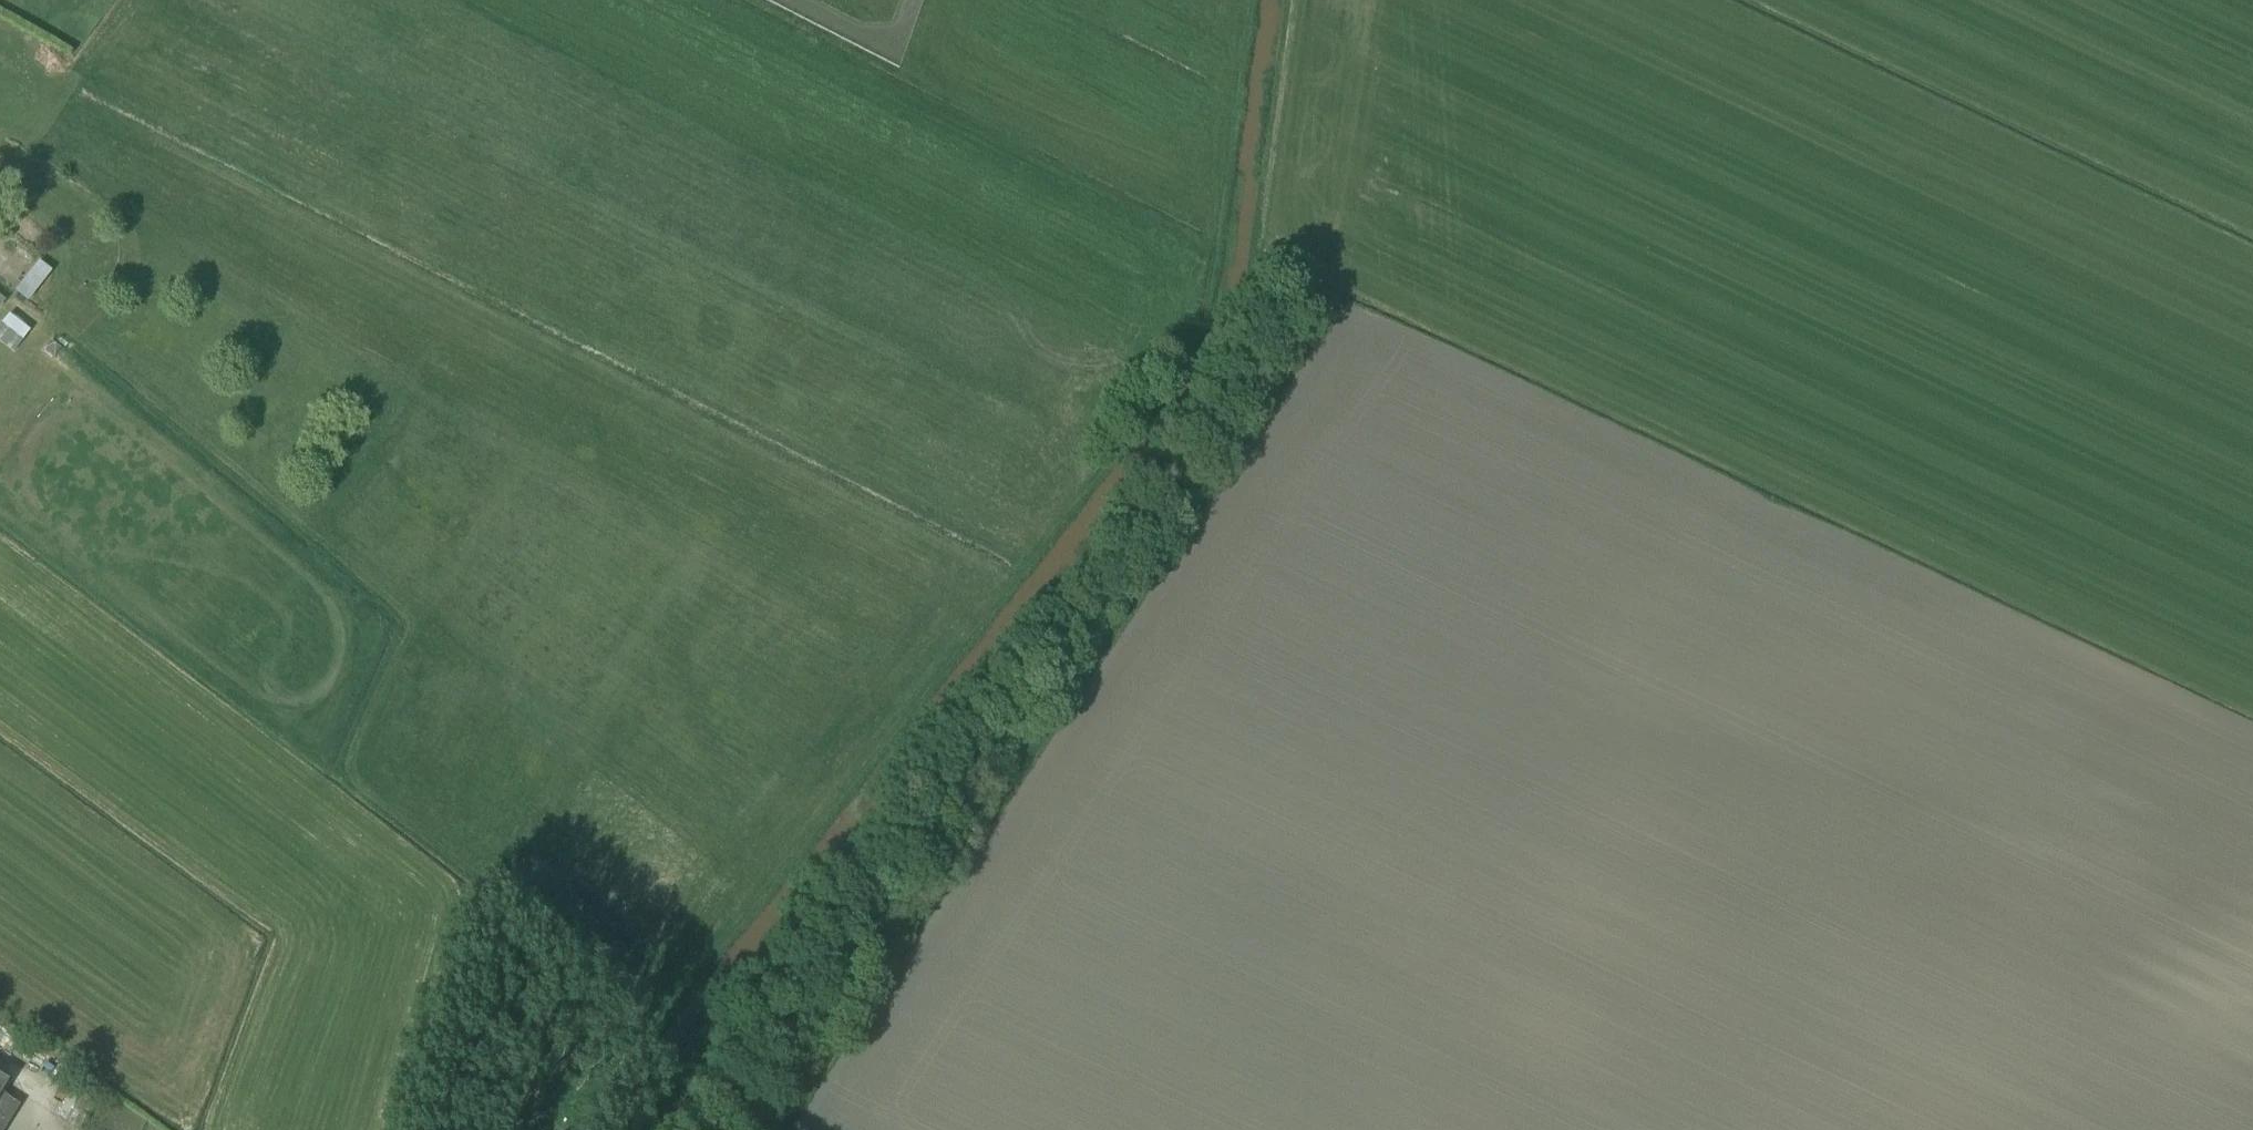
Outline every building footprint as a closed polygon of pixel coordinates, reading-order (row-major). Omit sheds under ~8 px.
[(2,1094),(10,1082),(0,1076),(0,1098),(2,1094)]
